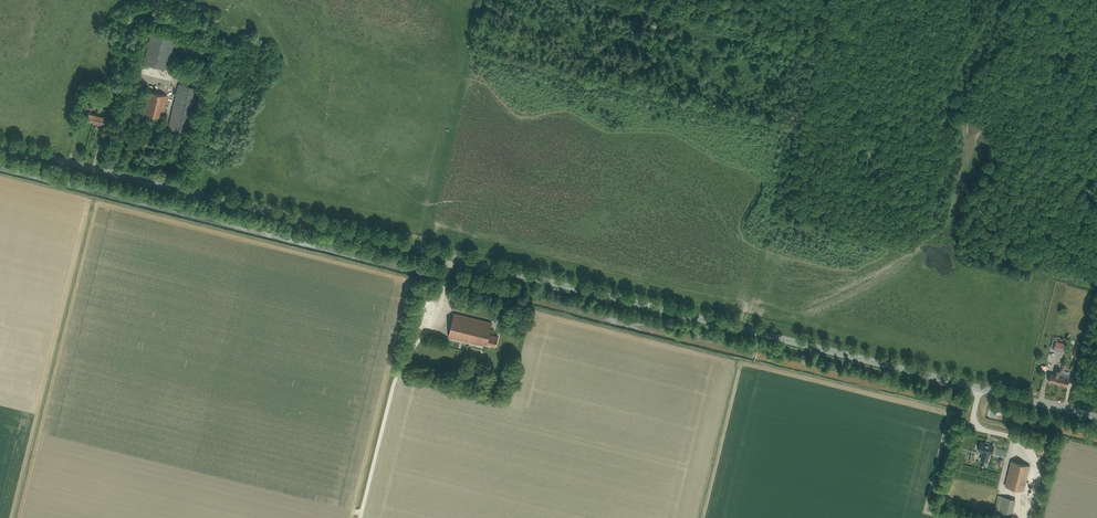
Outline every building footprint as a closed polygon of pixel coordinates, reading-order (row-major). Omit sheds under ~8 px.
[(152,31),(144,64),(167,69),(174,37),(152,31)] [(201,89),(179,84),(167,131),(190,136),(201,89)] [(162,117),(167,96),(148,91),(143,113),(162,117)] [(94,123),(96,115),(88,113),(86,121),(94,123)] [(96,115),(94,123),(102,125),(104,117),(96,115)] [(147,150),(149,140),(148,140),(148,136),(143,135),(142,138),(140,148),(147,150)] [(496,347),(498,336),(489,334),(492,323),(454,313),(449,337),(487,346),(488,345),(496,347)] [(1053,339),(1050,348),(1063,351),(1065,344),(1057,342),(1057,340),(1053,339)] [(1076,345),(1073,357),(1079,358),(1082,346),(1076,345)] [(1062,365),(1065,355),(1052,351),(1049,361),(1054,362),(1054,363),(1062,365)] [(1058,383),(1059,376),(1060,371),(1055,369),(1054,375),(1050,374),(1048,381),(1058,383)] [(1059,376),(1058,383),(1067,386),(1069,376),(1060,373),(1059,376)] [(982,452),(980,460),(987,461),(989,454),(991,454),(993,445),(980,442),(978,451),(982,452)] [(1046,455),(1048,445),(1041,443),(1039,454),(1046,455)] [(993,447),(993,458),(998,458),(998,454),(1003,454),(1004,447),(993,447)] [(1011,461),(1005,486),(1024,491),(1030,466),(1011,461)] [(993,514),(1011,517),(1012,517),(1016,500),(998,496),(993,514)]
